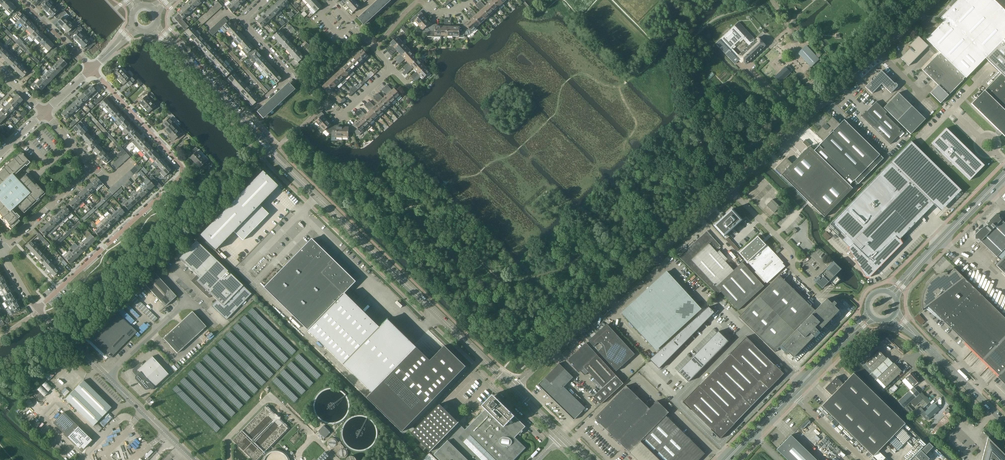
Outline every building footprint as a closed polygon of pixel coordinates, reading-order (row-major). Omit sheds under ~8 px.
[(7,0),(1,6),(6,10),(11,4),(7,0)] [(53,6),(47,1),(49,0),(44,0),(41,3),(43,6),(42,7),(47,12),(53,6)] [(196,6),(191,0),(189,2),(188,1),(186,4),(192,10),(196,6)] [(231,3),(236,9),(238,7),(238,8),(241,5),(236,0),(233,0),(231,3)] [(371,19),(392,0),(378,0),(358,18),(364,25),(371,19)] [(491,0),(487,0),(489,3),(487,4),(494,12),(498,7),(491,0)] [(500,0),(491,0),(498,7),(500,10),(505,6),(503,3),(500,0)] [(994,0),(958,0),(940,18),(944,21),(926,39),(940,53),(939,54),(964,78),(965,77),(966,78),(986,58),(1004,38),(1004,11),(994,0)] [(284,7),(278,1),(274,5),(279,11),(284,7)] [(494,12),(487,4),(485,6),(480,1),(478,3),(489,16),(494,12)] [(321,7),(317,2),(311,8),(315,12),(321,7)] [(353,13),(360,6),(356,2),(350,7),(351,9),(350,10),(353,13)] [(231,3),(226,7),(232,13),(235,11),(235,10),(236,9),(231,3)] [(489,16),(478,3),(475,5),(480,11),(478,13),(485,20),(489,16)] [(16,9),(11,4),(6,10),(10,14),(16,9)] [(192,10),(186,4),(183,6),(183,7),(182,8),(187,14),(192,10)] [(279,11),(274,5),(269,9),(275,15),(277,17),(281,13),(279,11)] [(59,15),(64,11),(61,8),(58,11),(53,6),(47,12),(52,17),(54,16),(56,18),(59,15)] [(187,14),(182,8),(180,10),(180,9),(177,12),(179,14),(178,15),(182,20),(187,14)] [(275,15),(269,9),(265,13),(270,19),(275,15)] [(485,20),(478,13),(476,14),(471,9),(469,11),(481,24),(485,20)] [(15,13),(11,18),(16,23),(18,22),(24,16),(19,11),(16,14),(15,13)] [(63,28),(68,22),(63,17),(67,13),(64,11),(59,15),(60,16),(57,19),(59,21),(57,22),(63,28)] [(415,22),(419,25),(426,19),(424,17),(425,16),(420,11),(416,15),(416,16),(415,17),(414,17),(411,20),(412,23),(415,22)] [(481,24),(469,11),(466,13),(472,19),(470,21),(476,28),(481,24)] [(270,19),(265,13),(261,18),(266,23),(270,19)] [(188,27),(182,20),(178,15),(174,18),(175,19),(175,18),(177,21),(176,22),(179,24),(179,23),(185,29),(185,30),(188,27)] [(16,23),(16,24),(18,26),(20,24),(22,26),(28,20),(24,16),(18,22),(16,23)] [(266,23),(261,18),(256,22),(262,27),(266,23)] [(428,21),(426,19),(419,25),(423,30),(421,31),(424,34),(426,33),(428,35),(433,24),(429,20),(428,21)] [(28,20),(22,26),(26,30),(32,24),(28,20)] [(232,23),(229,20),(228,22),(225,24),(223,26),(222,26),(221,28),(220,29),(224,33),(226,31),(233,25),(231,24),(232,23)] [(476,28),(470,21),(468,22),(467,21),(462,26),(465,33),(466,32),(467,36),(470,35),(472,33),(472,32),(476,28)] [(74,27),(68,22),(63,28),(68,33),(69,31),(72,34),(77,28),(75,26),(74,27)] [(765,46),(757,37),(754,41),(753,39),(754,39),(739,22),(730,30),(731,31),(725,36),(724,36),(716,44),(735,64),(739,59),(740,58),(746,64),(765,46)] [(32,24),(26,30),(31,34),(37,28),(32,24)] [(441,36),(442,26),(439,26),(439,25),(433,24),(428,35),(427,37),(428,35),(431,35),(431,37),(441,37),(441,36)] [(231,35),(237,29),(235,26),(234,27),(233,25),(226,31),(231,35)] [(465,33),(462,26),(456,25),(456,27),(453,27),(453,36),(459,36),(459,38),(462,38),(465,37),(463,33),(465,33)] [(84,37),(86,35),(81,30),(82,29),(79,26),(78,27),(79,28),(72,34),(74,36),(73,38),(78,43),(84,37)] [(189,37),(195,31),(191,27),(184,33),(187,36),(188,35),(189,37)] [(31,34),(29,36),(33,41),(35,39),(41,33),(37,28),(31,34)] [(240,32),(237,29),(231,35),(235,40),(241,34),(239,33),(240,32)] [(192,42),(199,36),(195,31),(189,37),(190,38),(190,39),(192,42)] [(277,41),(283,35),(279,31),(273,36),(277,41)] [(41,33),(35,39),(39,43),(45,37),(41,33)] [(239,44),(245,38),(243,35),(242,36),(241,34),(235,40),(233,42),(237,46),(239,44)] [(281,45),(287,40),(283,35),(277,41),(281,45)] [(197,46),(203,40),(199,36),(192,42),(195,45),(196,44),(197,46)] [(918,36),(909,45),(908,47),(909,49),(901,58),(909,66),(928,46),(918,36)] [(45,37),(39,43),(44,47),(50,41),(45,37)] [(88,50),(94,44),(92,42),(90,43),(84,37),(78,43),(84,48),(85,47),(88,50)] [(389,53),(401,41),(397,37),(390,43),(392,45),(387,50),(389,53)] [(248,41),(245,38),(239,44),(243,49),(249,43),(247,42),(248,41)] [(971,104),(972,104),(998,130),(1002,134),(1004,137),(1004,38),(986,58),(1001,73),(982,93),(978,97),(977,96),(978,96),(977,95),(976,94),(975,94),(974,95),(974,96),(974,97),(975,98),(976,98),(977,98),(971,103),(971,104)] [(201,51),(207,44),(203,40),(197,46),(199,47),(198,48),(201,51)] [(285,50),(291,44),(287,40),(281,45),(285,50)] [(50,41),(44,47),(48,52),(54,46),(50,41)] [(398,52),(405,45),(401,41),(389,53),(391,55),(397,50),(398,52)] [(250,44),(249,43),(243,49),(241,50),(247,57),(255,50),(253,48),(253,47),(251,44),(250,44)] [(205,55),(211,49),(207,44),(201,51),(203,54),(204,53),(205,55)] [(289,54),(295,48),(291,44),(285,50),(289,54)] [(397,62),(410,50),(405,45),(398,52),(400,54),(395,59),(397,62)] [(818,59),(815,56),(806,46),(798,53),(811,66),(818,59)] [(50,56),(58,49),(55,47),(48,54),(50,56)] [(294,58),(299,53),(295,48),(289,54),(294,58)] [(5,61),(12,53),(8,49),(1,56),(5,61)] [(209,59),(216,53),(211,49),(205,55),(207,56),(206,57),(209,59)] [(257,52),(255,50),(247,57),(249,59),(251,58),(255,62),(261,56),(260,55),(260,54),(257,51),(257,52)] [(359,51),(357,52),(365,61),(369,57),(362,50),(360,52),(359,51)] [(407,61),(414,54),(410,50),(397,62),(399,64),(405,59),(407,61)] [(356,55),(354,57),(361,64),(365,61),(357,52),(355,54),(356,55)] [(9,65),(17,58),(12,53),(5,61),(9,65)] [(213,63),(220,58),(216,53),(209,59),(211,62),(212,62),(213,63)] [(304,57),(299,53),(294,58),(298,63),(304,57)] [(61,58),(57,62),(63,68),(67,64),(65,62),(68,59),(62,54),(59,57),(61,58)] [(405,70),(418,59),(414,54),(407,61),(408,63),(403,68),(405,70)] [(964,78),(939,54),(938,55),(938,54),(922,70),(938,85),(930,93),(941,103),(948,95),(964,80),(963,79),(964,78)] [(262,58),(261,56),(255,62),(259,66),(266,60),(263,57),(262,58)] [(352,58),(349,60),(357,68),(361,64),(354,57),(352,59),(352,58)] [(14,69),(19,64),(21,62),(17,58),(9,65),(14,69)] [(217,68),(224,62),(220,58),(213,63),(215,65),(214,65),(217,68)] [(415,70),(422,63),(418,59),(405,70),(407,73),(413,68),(415,70)] [(268,63),(266,60),(259,66),(263,71),(269,65),(268,64),(268,63)] [(348,63),(346,64),(353,71),(357,68),(349,60),(347,62),(348,63)] [(58,73),(63,68),(57,62),(52,67),(58,73)] [(222,72),(228,66),(224,62),(217,68),(220,71),(222,72)] [(413,79),(426,68),(422,63),(415,70),(417,72),(411,77),(413,79)] [(18,74),(23,69),(19,64),(14,69),(18,74)] [(117,72),(114,75),(118,80),(125,74),(127,72),(124,69),(119,64),(114,69),(117,72)] [(344,65),(342,67),(349,75),(350,77),(354,73),(353,71),(346,64),(344,66),(344,65)] [(267,75),(274,69),(271,66),(270,66),(269,65),(263,71),(267,75)] [(232,71),(228,66),(222,72),(223,74),(222,74),(225,77),(232,71)] [(54,77),(58,73),(52,67),(48,71),(54,77)] [(340,70),(338,72),(345,79),(349,75),(342,67),(339,69),(340,70)] [(785,67),(774,77),(780,83),(791,72),(785,67)] [(430,72),(426,68),(413,79),(416,82),(421,77),(423,79),(427,75),(429,78),(432,75),(430,73),(430,72)] [(27,73),(23,69),(18,74),(23,78),(27,73)] [(277,72),(274,69),(267,75),(271,80),(277,74),(276,73),(277,72)] [(50,81),(54,77),(48,71),(44,76),(50,81)] [(881,71),(875,77),(874,77),(873,77),(872,78),(872,79),(872,80),(865,87),(872,94),(881,84),(891,93),(897,86),(881,71)] [(26,81),(33,74),(31,72),(24,79),(26,81)] [(125,74),(118,80),(123,85),(126,83),(129,87),(135,81),(131,77),(132,77),(127,72),(125,74)] [(336,73),(334,74),(341,82),(343,84),(347,81),(345,79),(338,72),(336,73)] [(232,83),(238,77),(234,73),(227,79),(230,82),(230,81),(232,83)] [(279,75),(277,74),(271,80),(275,84),(282,78),(279,75)] [(332,77),(330,79),(337,86),(341,82),(334,74),(331,76),(332,77)] [(45,86),(50,81),(44,76),(40,80),(45,86)] [(235,88),(242,82),(238,77),(232,83),(233,85),(232,85),(235,88)] [(328,80),(326,82),(333,90),(337,86),(330,79),(329,81),(328,80)] [(41,90),(45,86),(40,80),(36,84),(34,83),(31,86),(36,91),(39,88),(41,90)] [(240,92),(246,87),(242,82),(235,88),(238,91),(240,92)] [(324,85),(322,86),(329,94),(333,90),(326,82),(323,84),(324,85)] [(262,119),(288,96),(294,90),(288,83),(256,112),(262,119)] [(268,91),(262,85),(259,87),(265,94),(268,91)] [(387,85),(385,87),(396,100),(401,95),(394,88),(392,90),(387,85)] [(92,86),(87,90),(92,95),(93,97),(98,93),(92,86)] [(243,97),(250,91),(246,87),(240,92),(241,94),(243,97)] [(396,100),(385,87),(382,89),(387,95),(385,97),(392,104),(396,100)] [(87,90),(83,94),(87,99),(90,97),(91,99),(93,97),(92,95),(87,90)] [(248,101),(254,95),(250,91),(243,97),(246,100),(247,99),(248,101)] [(142,100),(139,102),(143,108),(150,101),(153,99),(151,96),(147,96),(148,93),(144,92),(143,94),(142,94),(139,97),(142,100)] [(392,104),(385,97),(383,98),(378,93),(376,95),(387,108),(392,104)] [(883,108),(897,121),(912,106),(905,100),(906,99),(905,98),(905,99),(898,93),(883,108)] [(17,94),(13,99),(19,105),(23,100),(17,94)] [(83,94),(78,98),(83,103),(84,104),(89,100),(87,99),(83,94)] [(251,106),(258,100),(254,95),(248,101),(249,102),(248,103),(251,106)] [(387,108),(376,95),(373,97),(378,103),(376,105),(383,112),(387,109),(387,108)] [(78,98),(74,102),(79,107),(83,103),(78,98)] [(109,103),(105,98),(100,103),(104,108),(109,103)] [(13,99),(9,103),(14,109),(19,105),(13,99)] [(150,101),(143,108),(148,113),(151,110),(154,113),(159,108),(156,105),(157,104),(153,99),(150,101)] [(383,112),(376,105),(374,107),(369,101),(367,103),(379,116),(383,112)] [(74,102),(70,106),(74,111),(77,109),(78,111),(80,109),(79,107),(74,102)] [(866,111),(861,116),(861,117),(862,117),(889,144),(902,131),(895,124),(897,122),(876,102),(866,111)] [(9,103),(4,107),(13,116),(15,114),(12,112),(14,109),(9,103)] [(113,107),(109,103),(104,108),(108,112),(113,107)] [(379,116),(367,103),(365,106),(370,111),(368,113),(374,120),(379,116)] [(70,106),(65,110),(70,115),(74,111),(70,106)] [(925,119),(919,113),(919,112),(918,112),(912,106),(897,121),(911,134),(925,119)] [(4,107),(0,112),(6,117),(9,115),(12,117),(13,116),(4,107)] [(117,111),(113,107),(108,112),(110,114),(108,115),(110,118),(112,116),(117,111)] [(735,113),(729,107),(726,110),(733,116),(735,113)] [(374,120),(368,113),(366,115),(361,109),(358,111),(370,124),(374,120)] [(65,110),(61,114),(66,119),(70,115),(65,110)] [(121,116),(117,111),(112,116),(116,121),(121,116)] [(370,124),(358,111),(356,114),(361,119),(359,121),(365,128),(366,128),(366,129),(367,131),(372,126),(370,124)] [(326,117),(322,112),(317,116),(319,119),(316,122),(320,126),(327,120),(325,118),(326,117)] [(125,120),(121,116),(116,121),(114,123),(118,127),(120,125),(125,120)] [(883,158),(844,120),(840,124),(832,117),(825,124),(826,125),(823,127),(815,134),(823,141),(819,146),(855,181),(858,184),(883,158)] [(167,127),(164,130),(169,135),(178,127),(179,126),(171,119),(165,124),(165,125),(167,127)] [(129,125),(125,120),(120,125),(124,130),(129,125)] [(329,122),(327,120),(320,126),(318,128),(322,132),(324,131),(326,129),(330,134),(334,125),(330,121),(329,122)] [(73,128),(77,132),(82,128),(84,126),(80,121),(73,128)] [(365,128),(359,121),(357,123),(356,122),(351,126),(354,133),(354,132),(355,132),(357,136),(359,135),(361,133),(366,129),(366,128),(365,128)] [(133,129),(129,125),(124,130),(128,134),(133,129)] [(342,138),(343,127),(340,127),(340,125),(334,125),(330,134),(331,134),(331,136),(336,137),(342,138)] [(82,128),(77,132),(81,137),(86,132),(88,130),(84,126),(82,128)] [(354,133),(351,126),(345,126),(345,127),(343,127),(342,138),(348,138),(349,132),(354,133)] [(178,127),(169,135),(174,140),(177,138),(179,140),(185,135),(182,132),(178,127)] [(856,130),(871,145),(873,143),(858,128),(856,130)] [(137,133),(133,129),(128,134),(132,138),(137,133)] [(946,129),(933,143),(969,179),(983,165),(946,129)] [(86,132),(81,137),(85,141),(90,137),(86,132)] [(143,140),(139,135),(137,133),(132,138),(134,140),(132,142),(136,147),(143,140)] [(90,137),(85,141),(89,146),(94,141),(90,137)] [(183,138),(177,144),(180,147),(186,141),(183,138)] [(147,144),(143,140),(136,147),(140,151),(147,144)] [(94,141),(89,146),(93,150),(98,145),(94,141)] [(911,141),(828,226),(848,247),(847,248),(865,277),(866,277),(867,278),(868,278),(869,278),(869,277),(903,243),(900,238),(947,191),(954,198),(961,190),(911,141)] [(151,148),(147,144),(140,151),(144,155),(151,148)] [(98,145),(93,150),(97,154),(102,150),(98,145)] [(786,158),(775,169),(781,175),(824,217),(853,188),(850,186),(855,181),(819,146),(814,150),(809,146),(792,164),(786,158)] [(194,163),(203,155),(199,150),(198,150),(195,147),(190,152),(193,155),(189,158),(194,163)] [(102,150),(97,154),(101,159),(106,154),(108,152),(104,148),(102,150)] [(155,153),(151,148),(144,155),(148,160),(150,158),(155,153)] [(34,181),(33,181),(32,182),(30,180),(33,178),(29,171),(18,181),(14,176),(25,165),(26,166),(30,163),(24,155),(24,154),(23,153),(22,153),(21,152),(17,155),(19,157),(14,160),(13,159),(7,165),(8,166),(4,170),(3,169),(0,172),(0,216),(0,215),(2,217),(1,218),(4,222),(5,221),(7,223),(6,224),(9,227),(10,226),(12,228),(20,221),(18,219),(20,217),(16,213),(15,214),(12,210),(17,205),(23,212),(25,210),(26,211),(32,205),(31,204),(35,200),(37,202),(45,194),(34,181)] [(159,157),(155,153),(150,158),(154,162),(159,157)] [(106,154),(101,159),(105,163),(107,164),(110,161),(111,160),(106,154)] [(208,160),(203,155),(194,163),(199,168),(202,165),(205,168),(210,163),(207,160),(208,160)] [(163,161),(159,157),(154,162),(158,166),(163,161)] [(167,166),(163,161),(158,166),(162,171),(167,166)] [(171,170),(167,166),(162,171),(160,173),(164,177),(171,170)] [(262,171),(230,203),(199,235),(215,250),(233,231),(242,240),(253,229),(254,230),(256,228),(258,226),(257,225),(268,214),(259,205),(277,186),(262,171)] [(97,178),(94,180),(90,184),(95,189),(97,191),(104,185),(97,178)] [(149,181),(145,185),(150,190),(154,186),(149,181)] [(145,194),(150,190),(145,185),(143,183),(139,187),(140,189),(145,194)] [(95,189),(90,184),(86,188),(90,193),(95,189)] [(90,193),(86,188),(81,192),(86,197),(90,193)] [(141,198),(145,194),(140,189),(136,193),(141,198)] [(141,198),(136,193),(134,190),(130,194),(132,197),(137,202),(141,198)] [(86,197),(81,192),(77,196),(82,201),(84,198),(86,201),(88,199),(86,197)] [(83,203),(82,201),(77,196),(73,200),(79,207),(83,203)] [(132,206),(137,202),(132,197),(127,200),(127,201),(132,206)] [(128,210),(132,206),(127,201),(127,200),(126,199),(122,203),(128,210)] [(771,200),(770,201),(771,201),(766,205),(774,213),(778,208),(779,209),(779,208),(780,207),(772,199),(771,200)] [(79,207),(73,200),(68,204),(75,211),(79,207)] [(65,206),(61,211),(66,216),(68,218),(72,214),(65,206)] [(120,207),(116,211),(120,217),(125,213),(120,207)] [(116,221),(120,217),(116,211),(114,209),(111,211),(113,213),(111,215),(116,221)] [(732,209),(719,220),(714,225),(724,236),(742,220),(732,209)] [(61,211),(57,215),(61,220),(63,222),(68,218),(66,216),(61,211)] [(116,221),(111,215),(109,213),(105,217),(112,225),(116,221)] [(999,217),(999,215),(996,215),(995,214),(974,235),(975,236),(975,239),(978,239),(1001,261),(996,266),(1004,274),(1004,223),(999,217)] [(57,215),(52,219),(59,226),(63,222),(61,220),(57,215)] [(107,229),(112,225),(105,217),(100,221),(107,229)] [(52,219),(48,223),(53,228),(55,230),(59,226),(52,219)] [(103,233),(107,229),(100,221),(96,225),(98,228),(103,233)] [(48,223),(43,227),(48,232),(50,234),(55,230),(53,228),(48,223)] [(43,227),(39,231),(41,232),(44,236),(48,232),(43,227)] [(99,237),(103,233),(98,228),(94,232),(99,237)] [(84,236),(86,238),(91,244),(96,240),(89,232),(84,236)] [(688,265),(717,293),(720,291),(738,310),(764,286),(742,262),(734,270),(715,250),(718,246),(717,244),(716,245),(712,241),(714,240),(707,232),(680,257),(688,265)] [(826,232),(822,236),(827,240),(831,237),(826,232)] [(772,254),(763,244),(761,241),(762,241),(757,236),(739,253),(767,283),(785,266),(773,253),(772,254)] [(87,248),(91,244),(86,238),(82,242),(87,248)] [(265,287),(308,330),(343,294),(356,281),(334,260),(312,239),(265,287)] [(26,246),(30,250),(35,245),(31,241),(26,246)] [(196,252),(185,264),(196,275),(196,276),(191,281),(197,286),(209,298),(209,297),(211,295),(217,300),(211,306),(226,320),(251,294),(242,285),(196,241),(190,247),(196,252)] [(83,252),(87,248),(82,242),(78,246),(83,252)] [(34,254),(39,250),(37,247),(39,245),(37,243),(35,245),(30,250),(34,254)] [(78,256),(83,252),(78,246),(73,251),(78,256)] [(38,259),(43,254),(39,250),(34,254),(38,259)] [(74,260),(78,256),(73,251),(71,252),(69,250),(67,252),(74,260)] [(70,264),(74,260),(67,252),(63,256),(70,264)] [(42,263),(47,259),(43,254),(38,259),(42,263)] [(46,268),(51,263),(47,259),(42,263),(46,268)] [(840,280),(835,275),(841,269),(840,268),(833,261),(820,275),(819,274),(817,276),(818,277),(814,281),(822,289),(829,281),(834,286),(840,280)] [(50,272),(55,267),(53,265),(54,264),(52,262),(51,263),(46,268),(50,272)] [(54,276),(59,272),(61,270),(57,266),(55,267),(50,272),(54,276)] [(954,268),(948,275),(946,273),(947,273),(945,273),(943,273),(941,274),(939,274),(937,275),(935,277),(933,278),(931,280),(929,281),(928,283),(927,285),(925,288),(924,291),(923,293),(922,296),(922,299),(922,302),(922,304),(922,306),(922,307),(922,309),(922,310),(923,310),(922,309),(927,305),(983,360),(1004,337),(1004,318),(954,268)] [(143,282),(165,306),(176,296),(154,272),(143,282)] [(622,313),(656,350),(701,309),(674,279),(667,272),(651,286),(647,289),(622,313)] [(839,310),(834,306),(837,303),(834,301),(832,303),(827,298),(815,310),(779,275),(739,317),(775,352),(781,346),(786,350),(784,353),(786,355),(789,353),(793,357),(839,310)] [(8,286),(1,290),(4,295),(11,291),(8,286)] [(4,295),(1,297),(4,302),(14,296),(11,291),(4,295)] [(344,294),(309,330),(372,392),(367,397),(402,432),(466,366),(445,346),(430,360),(416,347),(388,319),(380,327),(345,293),(344,294)] [(14,296),(4,302),(7,307),(10,305),(17,301),(14,296)] [(10,305),(7,307),(12,315),(20,310),(19,307),(20,307),(17,301),(10,305)] [(708,307),(700,314),(707,320),(714,312),(708,307)] [(113,309),(86,337),(90,341),(91,341),(108,357),(109,357),(110,358),(113,355),(115,352),(129,339),(135,334),(137,331),(131,326),(118,314),(119,314),(114,309),(113,309)] [(192,311),(182,320),(163,338),(177,353),(206,326),(192,311)] [(919,313),(914,317),(921,324),(926,321),(919,313)] [(700,314),(696,318),(703,324),(707,320),(700,314)] [(696,318),(692,322),(699,328),(703,324),(696,318)] [(692,322),(688,325),(695,332),(699,328),(692,322)] [(635,354),(607,324),(588,341),(616,371),(635,354)] [(688,325),(683,329),(690,336),(695,332),(688,325)] [(683,329),(679,333),(686,340),(690,336),(683,329)] [(718,331),(714,335),(724,345),(728,341),(718,331)] [(679,333),(675,337),(682,344),(686,340),(679,333)] [(248,337),(251,340),(249,341),(258,351),(262,348),(250,335),(248,337)] [(714,335),(710,339),(720,349),(724,345),(714,335)] [(675,337),(671,341),(678,348),(682,344),(675,337)] [(746,337),(714,370),(683,402),(720,438),(783,374),(750,341),(746,337)] [(983,360),(999,375),(997,376),(1003,382),(1004,380),(1004,381),(1004,337),(983,360)] [(710,339),(706,343),(716,353),(720,349),(710,339)] [(671,341),(666,344),(674,353),(678,348),(671,341)] [(239,346),(256,364),(260,361),(243,343),(239,346)] [(623,383),(586,343),(568,360),(579,372),(580,371),(581,372),(581,371),(585,375),(588,372),(603,388),(593,397),(601,404),(623,383)] [(706,343),(702,347),(712,357),(716,353),(706,343)] [(666,344),(662,348),(670,357),(674,353),(666,344)] [(702,347),(698,351),(708,361),(712,357),(702,347)] [(662,348),(658,352),(666,361),(670,357),(662,348)] [(872,372),(877,378),(893,363),(887,357),(886,358),(879,350),(865,364),(872,372)] [(698,351),(694,355),(704,365),(708,361),(698,351)] [(658,352),(650,359),(659,368),(666,361),(658,352)] [(234,357),(247,370),(249,368),(250,369),(251,367),(237,353),(234,357)] [(694,355),(690,359),(700,370),(704,365),(694,355)] [(132,371),(136,375),(135,376),(135,378),(145,390),(147,390),(149,388),(151,390),(154,387),(168,374),(152,356),(143,365),(141,363),(132,371)] [(690,359),(686,364),(696,374),(700,370),(690,359)] [(228,366),(242,380),(246,376),(231,362),(228,366)] [(902,371),(894,363),(894,362),(893,363),(877,378),(886,387),(902,371)] [(558,364),(538,384),(574,420),(585,408),(585,407),(573,396),(564,387),(571,380),(573,377),(559,363),(558,364)] [(686,364),(682,368),(692,378),(696,374),(686,364)] [(682,368),(678,372),(688,382),(692,378),(682,368)] [(223,369),(219,372),(234,387),(237,384),(223,369)] [(911,372),(905,378),(913,387),(919,381),(911,372)] [(227,396),(231,392),(213,373),(209,377),(227,396)] [(853,373),(843,384),(842,383),(837,377),(825,389),(831,395),(831,394),(832,395),(821,406),(873,456),(905,423),(853,373)] [(42,384),(48,391),(53,387),(46,380),(42,384)] [(111,407),(84,380),(65,399),(93,426),(111,407)] [(200,384),(220,405),(224,401),(204,380),(200,384)] [(37,389),(44,396),(49,391),(42,384),(37,389)] [(895,385),(890,390),(890,391),(892,393),(893,393),(898,388),(895,385)] [(630,452),(666,415),(669,412),(657,401),(650,408),(626,386),(595,418),(630,452)] [(214,406),(199,392),(197,394),(198,395),(197,396),(211,410),(214,406)] [(909,392),(899,401),(904,407),(915,398),(909,392)] [(919,402),(924,407),(930,401),(922,393),(912,402),(915,406),(919,402)] [(496,398),(492,394),(482,405),(486,409),(465,430),(458,423),(459,422),(439,404),(412,433),(421,442),(418,445),(424,450),(426,447),(431,451),(441,459),(514,459),(526,448),(515,437),(525,426),(496,398)] [(924,411),(921,414),(927,420),(930,417),(939,409),(934,404),(926,412),(924,411)] [(908,405),(905,409),(911,415),(914,411),(908,405)] [(233,440),(253,459),(257,459),(280,437),(282,438),(284,436),(282,434),(288,428),(287,426),(288,425),(285,423),(284,424),(280,420),(281,419),(276,413),(275,415),(270,410),(271,409),(269,407),(268,408),(266,406),(233,440)] [(924,410),(921,407),(914,413),(917,417),(924,410)] [(951,415),(948,412),(950,410),(947,407),(943,412),(947,416),(946,417),(945,416),(934,429),(931,432),(935,436),(950,420),(948,419),(951,415)] [(78,426),(64,412),(53,423),(68,437),(78,447),(80,445),(83,449),(92,440),(78,426)] [(100,422),(104,426),(113,417),(109,413),(100,422)] [(705,454),(666,415),(630,452),(638,459),(699,459),(705,454)] [(316,434),(324,441),(324,440),(324,439),(331,432),(324,426),(316,434)] [(791,435),(777,449),(788,459),(817,459),(791,435)] [(988,437),(981,459),(1004,459),(1004,455),(988,437)] [(344,449),(344,447),(339,442),(337,442),(336,442),(336,441),(335,440),(334,439),(333,439),(332,439),(331,439),(330,440),(329,441),(329,442),(329,443),(329,444),(329,445),(327,447),(339,459),(341,457),(342,457),(343,457),(344,457),(345,456),(346,456),(346,455),(347,454),(347,453),(347,452),(346,451),(346,450),(345,450),(344,449)] [(929,459),(925,455),(933,447),(929,443),(915,456),(911,459),(928,459),(929,459)] [(145,456),(147,458),(153,452),(151,450),(145,456)] [(328,458),(330,455),(325,450),(314,459),(330,459),(328,458)] [(430,452),(422,459),(438,459),(430,452)]
